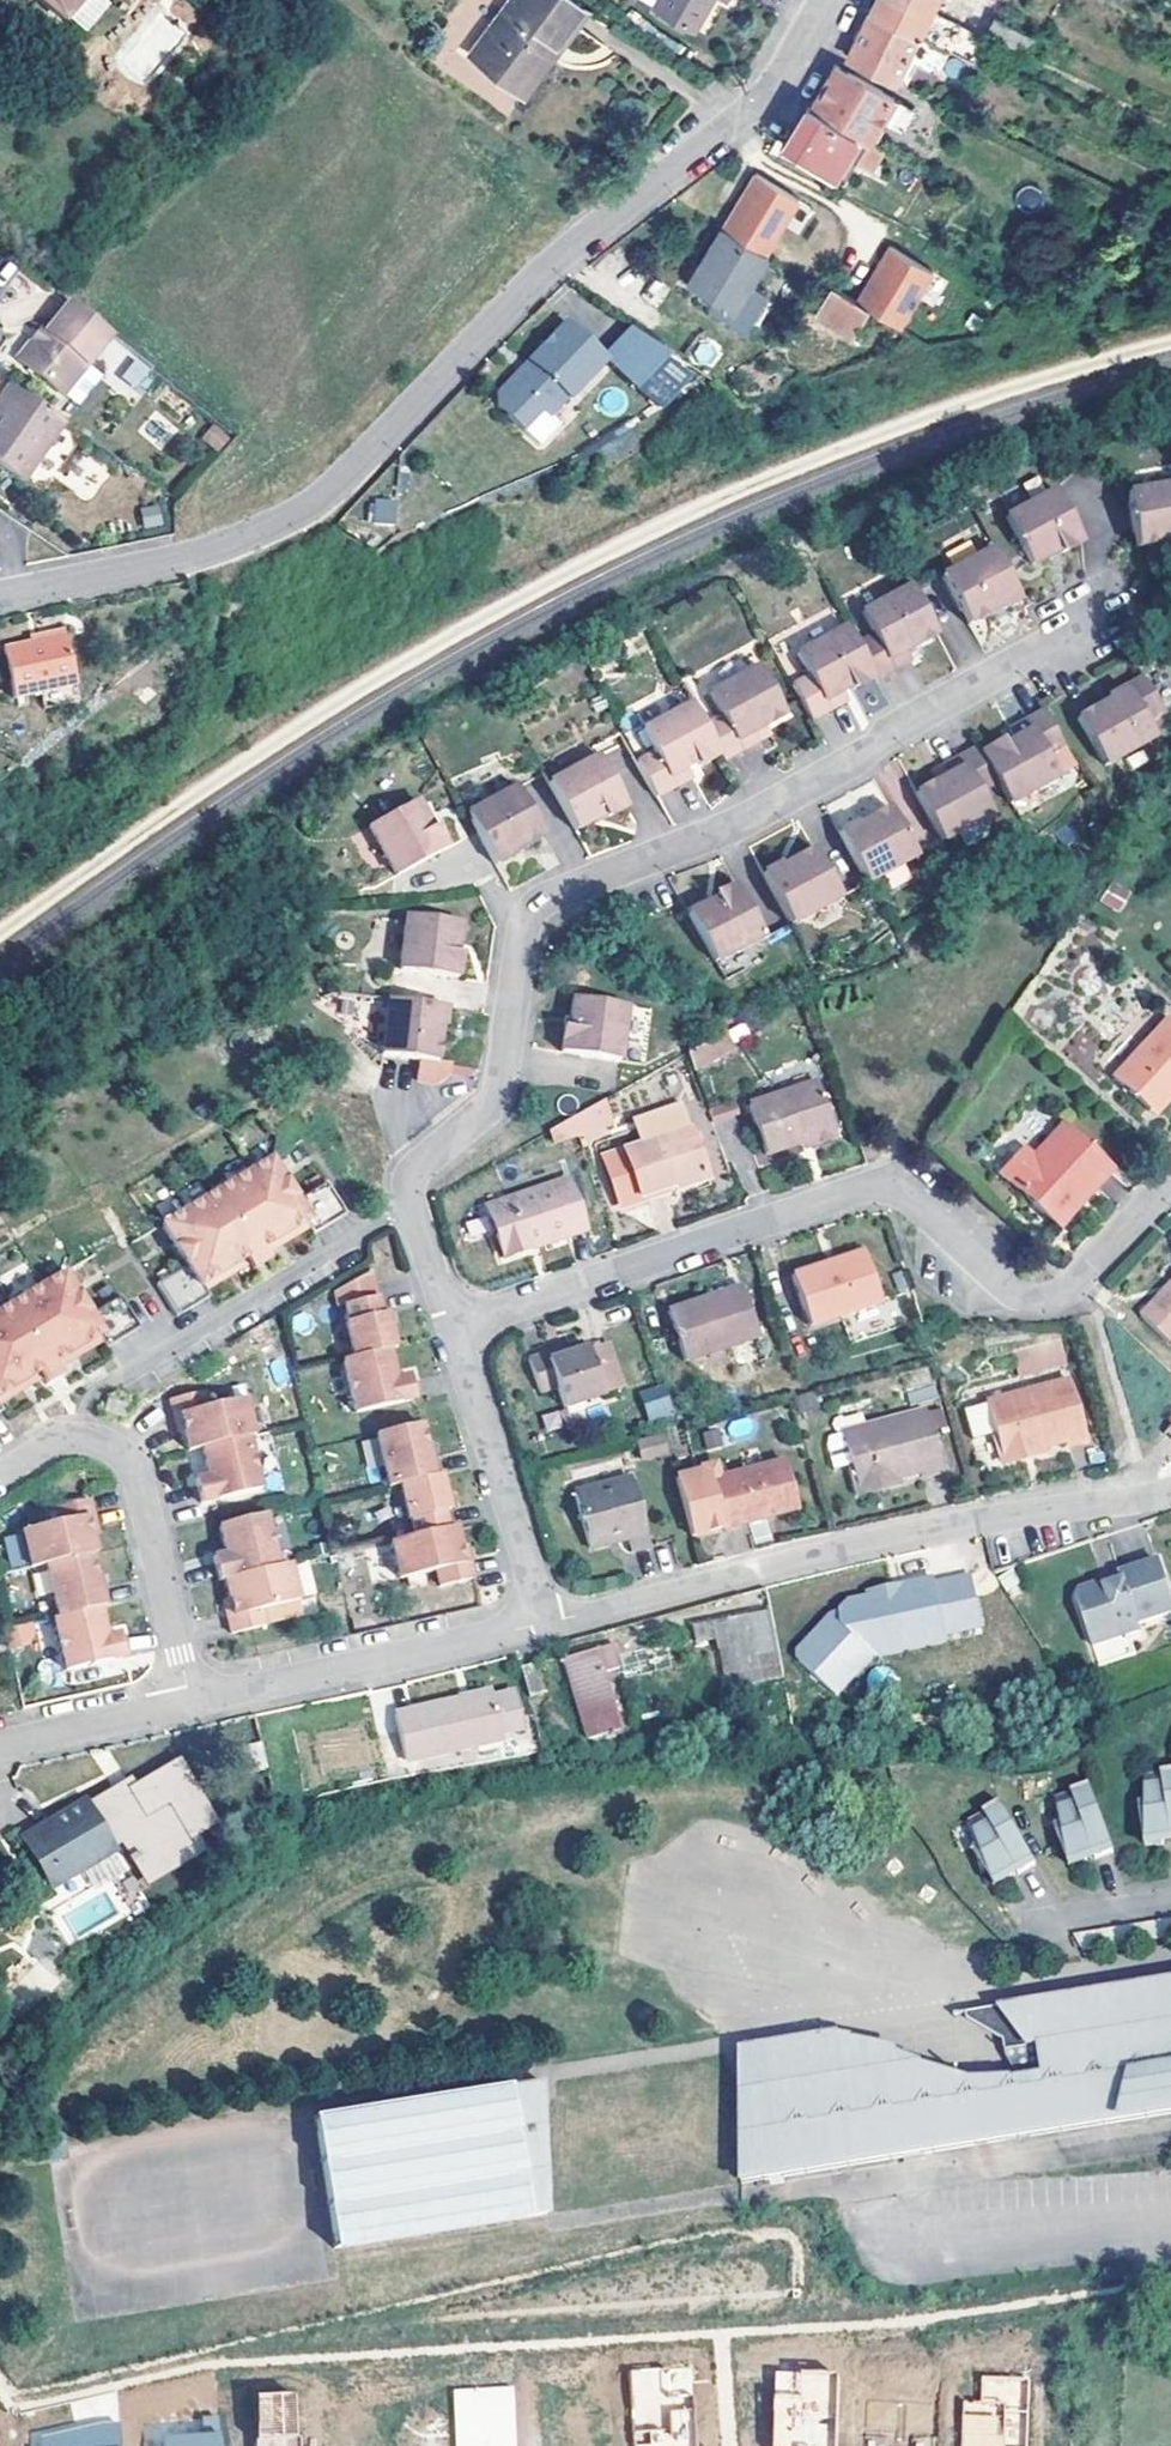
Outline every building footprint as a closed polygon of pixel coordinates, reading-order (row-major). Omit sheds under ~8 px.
[(70,21),(89,0),(44,0),(70,21)] [(563,44),(589,9),(577,0),(513,0),(473,54),(516,87),(554,38),(563,44)] [(700,32),(718,0),(644,0),(700,32)] [(700,32),(708,35),(727,0),(718,0),(700,32)] [(873,9),(919,32),(932,7),(935,0),(878,0),(873,9)] [(919,32),(975,59),(988,35),(932,7),(919,32)] [(114,64),(145,85),(183,30),(152,9),(114,64)] [(849,55),(895,79),(919,32),(873,9),(863,30),(849,55)] [(998,14),(988,35),(1025,55),(1037,33),(998,14)] [(516,87),(526,94),(563,44),(554,38),(516,87)] [(812,104),(858,130),(882,86),(836,62),(823,84),(812,104)] [(867,135),(869,132),(891,91),(882,86),(858,130),(867,135)] [(857,153),(867,135),(858,130),(812,104),(801,124),(791,142),(845,175),(857,153)] [(867,135),(857,153),(874,163),(884,145),(867,135)] [(758,173),(725,228),(767,253),(800,199),(758,173)] [(768,255),(767,254),(725,228),(690,285),(700,291),(697,297),(729,317),(731,318),(753,281),(768,255)] [(892,247),(857,301),(869,309),(899,328),(934,273),(892,247)] [(753,281),(731,318),(747,328),(769,291),(753,281)] [(857,301),(832,285),(817,311),(855,334),(869,309),(857,301)] [(10,354),(55,392),(80,361),(105,330),(65,297),(40,328),(31,339),(25,335),(10,354)] [(523,371),(509,371),(496,383),(497,398),(521,422),(540,404),(545,410),(564,392),(570,392),(607,357),(605,356),(571,317),(530,353),(536,360),(523,371)] [(34,323),(25,335),(31,339),(40,328),(34,323)] [(638,327),(605,356),(607,357),(634,389),(675,353),(638,327)] [(690,357),(712,367),(723,345),(701,334),(690,357)] [(530,353),(509,371),(523,371),(536,360),(530,353)] [(80,361),(55,392),(69,404),(94,373),(80,361)] [(15,475),(56,416),(1,379),(0,381),(0,465),(15,475)] [(525,428),(536,439),(556,421),(545,410),(525,428)] [(212,422),(200,439),(218,452),(230,435),(212,422)] [(87,454),(63,478),(83,498),(106,474),(87,454)] [(1134,485),(1144,538),(1152,536),(1170,533),(1170,479),(1134,485)] [(1065,543),(1067,549),(1089,538),(1060,484),(1011,511),(1037,559),(1054,549),(1065,543)] [(399,493),(400,503),(417,493),(417,491),(399,493)] [(417,493),(400,503),(401,518),(419,516),(417,493)] [(370,523),(396,523),(397,500),(370,499),(370,523)] [(158,503),(139,507),(143,527),(163,523),(158,503)] [(1170,540),(1170,533),(1152,536),(1153,543),(1170,540)] [(1057,555),(1067,549),(1065,543),(1054,549),(1057,555)] [(977,619),(985,615),(1007,602),(1011,608),(1029,598),(1000,545),(951,572),(977,619)] [(882,625),(860,636),(879,670),(881,673),(917,652),(911,642),(924,635),(942,626),(916,579),(871,604),(882,625)] [(1007,602),(985,615),(988,620),(1011,608),(1007,602)] [(859,681),(879,670),(860,636),(852,622),(804,648),(814,667),(795,678),(814,713),(851,692),(846,684),(857,677),(859,681)] [(21,640),(58,633),(56,625),(20,632),(21,640)] [(21,640),(0,645),(0,662),(7,694),(68,682),(58,633),(21,640)] [(911,642),(917,652),(929,646),(924,635),(911,642)] [(757,724),(769,717),(789,706),(763,661),(714,687),(724,706),(706,716),(723,748),(727,754),(763,735),(757,724)] [(1115,701),(1092,715),(1086,719),(1113,765),(1160,739),(1148,719),(1164,710),(1145,677),(1112,696),(1115,701)] [(701,760),(723,748),(706,716),(695,696),(647,722),(658,744),(639,754),(659,788),(692,771),(687,762),(698,756),(701,760)] [(1089,710),(1092,715),(1115,701),(1112,696),(1089,710)] [(1013,740),(988,753),(1003,781),(1016,803),(1065,775),(1053,753),(1071,742),(1050,707),(1018,725),(1023,736),(1013,742),(1013,740)] [(757,724),(763,735),(775,729),(769,717),(757,724)] [(986,790),(1003,781),(988,753),(983,745),(951,763),(957,773),(945,779),(922,791),(950,842),(998,814),(986,790)] [(609,810),(611,814),(631,803),(602,751),(553,777),(579,826),(598,816),(609,810)] [(940,769),(945,779),(957,773),(951,763),(940,769)] [(511,846),(536,832),(543,829),(518,780),(469,806),(498,859),(513,851),(511,846)] [(429,823),(423,812),(414,795),(367,820),(394,871),(446,843),(434,820),(429,823)] [(889,809),(864,822),(866,826),(891,814),(889,809)] [(429,823),(434,820),(429,810),(423,812),(429,823)] [(609,810),(598,816),(600,820),(611,814),(609,810)] [(899,810),(891,814),(866,826),(864,822),(846,832),(874,883),(924,857),(899,810)] [(511,846),(513,851),(539,838),(536,832),(511,846)] [(811,849),(787,862),(789,867),(814,854),(811,849)] [(820,850),(814,854),(789,867),(787,862),(768,873),(798,926),(847,898),(820,850)] [(1112,881),(1103,895),(1118,905),(1127,890),(1112,881)] [(695,917),(720,962),(768,936),(740,886),(721,896),(723,902),(711,908),(695,917)] [(708,904),(711,908),(723,902),(721,896),(708,904)] [(463,944),(465,933),(469,914),(416,902),(404,958),(461,970),(467,945),(463,944)] [(381,1041),(419,1048),(415,1068),(436,1072),(447,1064),(449,1054),(435,1050),(436,1044),(441,1017),(446,1017),(450,998),(392,986),(381,1041)] [(571,1035),(566,1035),(562,1060),(617,1067),(625,1012),(576,1004),(574,1023),(571,1035)] [(1118,1072),(1151,1103),(1170,1082),(1170,1016),(1118,1072)] [(441,1017),(436,1044),(440,1045),(446,1017),(441,1017)] [(693,1058),(699,1077),(740,1054),(730,1037),(693,1058)] [(831,1135),(812,1081),(744,1105),(760,1153),(795,1141),(797,1147),(831,1135)] [(1151,1103),(1157,1109),(1170,1094),(1170,1082),(1151,1103)] [(710,1108),(714,1120),(741,1112),(737,1100),(710,1108)] [(640,1144),(687,1128),(679,1105),(632,1120),(640,1144)] [(574,1126),(580,1144),(611,1134),(603,1110),(574,1126)] [(1082,1188),(1090,1188),(1116,1162),(1068,1116),(1052,1132),(1045,1124),(1007,1163),(1063,1217),(1079,1199),(1074,1194),(1082,1188)] [(552,1154),(580,1144),(574,1126),(547,1140),(552,1154)] [(669,1186),(702,1175),(687,1128),(640,1144),(622,1149),(637,1196),(669,1186)] [(348,1214),(332,1187),(328,1181),(297,1199),(273,1158),(163,1223),(188,1265),(158,1282),(161,1288),(177,1316),(210,1297),(206,1290),(203,1284),(246,1257),(250,1263),(254,1269),(271,1260),(267,1253),(264,1247),(308,1222),(311,1228),(314,1233),(348,1214)] [(702,1175),(669,1186),(671,1192),(704,1182),(702,1175)] [(561,1234),(563,1240),(580,1234),(562,1184),(482,1212),(500,1262),(524,1253),(522,1246),(561,1234)] [(264,1247),(267,1253),(311,1228),(308,1222),(264,1247)] [(522,1246),(524,1253),(563,1240),(561,1234),(522,1246)] [(865,1248),(820,1263),(823,1271),(867,1255),(865,1248)] [(823,1271),(820,1263),(793,1273),(811,1324),(883,1299),(867,1255),(823,1271)] [(203,1284),(206,1290),(250,1263),(246,1257),(203,1284)] [(128,1308),(121,1295),(90,1313),(65,1270),(0,1310),(0,1395),(40,1371),(43,1377),(46,1383),(64,1373),(60,1367),(56,1361),(100,1335),(103,1341),(107,1347),(140,1328),(128,1308)] [(397,1348),(397,1344),(388,1313),(382,1314),(377,1297),(371,1271),(336,1292),(339,1306),(346,1305),(350,1322),(347,1323),(355,1358),(387,1350),(391,1349),(397,1348)] [(743,1284),(710,1296),(713,1303),(746,1291),(743,1284)] [(1145,1312),(1170,1336),(1170,1284),(1145,1312)] [(713,1303),(710,1296),(668,1310),(685,1359),(761,1333),(746,1291),(713,1303)] [(56,1361),(60,1367),(103,1341),(100,1335),(56,1361)] [(1031,1344),(1038,1367),(1069,1358),(1062,1335),(1031,1344)] [(1022,1372),(1038,1367),(1031,1344),(1015,1349),(1022,1372)] [(588,1351),(605,1399),(622,1393),(605,1345),(588,1351)] [(344,1360),(347,1374),(356,1413),(415,1400),(410,1376),(397,1379),(391,1349),(387,1350),(355,1358),(344,1360)] [(570,1350),(545,1359),(548,1365),(573,1356),(570,1350)] [(566,1413),(605,1399),(588,1351),(573,1356),(548,1365),(545,1359),(529,1365),(541,1398),(558,1392),(566,1413)] [(43,1377),(40,1371),(0,1395),(0,1403),(43,1377)] [(1000,1429),(1007,1454),(1036,1446),(1038,1452),(1048,1449),(1046,1443),(1070,1437),(1090,1431),(1074,1374),(967,1404),(976,1436),(1000,1429)] [(205,1390),(202,1392),(171,1399),(173,1409),(175,1416),(181,1415),(184,1431),(188,1450),(202,1447),(236,1439),(248,1437),(254,1435),(253,1429),(246,1398),(209,1407),(205,1390)] [(658,1392),(637,1397),(643,1417),(663,1412),(658,1392)] [(108,1398),(104,1411),(126,1417),(130,1404),(108,1398)] [(886,1478),(889,1485),(898,1483),(896,1477),(916,1471),(919,1477),(942,1471),(926,1412),(830,1437),(825,1450),(830,1470),(853,1463),(859,1485),(886,1478)] [(178,1432),(184,1431),(181,1415),(175,1416),(178,1432)] [(377,1434),(388,1485),(385,1488),(400,1484),(434,1476),(431,1461),(423,1423),(377,1434)] [(1090,1431),(1070,1437),(1071,1443),(1092,1437),(1090,1431)] [(248,1437),(236,1439),(202,1447),(204,1458),(208,1476),(195,1479),(200,1503),(260,1489),(248,1437)] [(658,1438),(634,1445),(640,1464),(664,1457),(658,1438)] [(1036,1446),(1007,1454),(1009,1460),(1038,1452),(1036,1446)] [(785,1462),(712,1481),(724,1527),(797,1508),(785,1462)] [(724,1527),(712,1481),(708,1468),(672,1478),(688,1536),(724,1527)] [(415,1536),(446,1528),(442,1511),(451,1508),(442,1475),(434,1476),(400,1484),(408,1519),(411,1518),(415,1536)] [(625,1530),(627,1537),(631,1550),(648,1546),(630,1478),(574,1492),(588,1548),(607,1543),(605,1534),(625,1530)] [(861,1493),(889,1485),(886,1478),(859,1485),(861,1493)] [(22,1530),(30,1561),(31,1566),(48,1563),(91,1553),(95,1552),(91,1533),(90,1525),(88,1517),(94,1516),(91,1499),(57,1505),(60,1520),(22,1530)] [(219,1579),(225,1578),(279,1566),(275,1549),(266,1514),(220,1524),(226,1554),(213,1556),(219,1579)] [(88,1517),(90,1525),(91,1533),(97,1532),(95,1522),(94,1516),(88,1517)] [(455,1527),(446,1528),(415,1536),(391,1541),(399,1578),(436,1569),(439,1586),(473,1578),(469,1561),(464,1562),(460,1546),(455,1527)] [(607,1543),(627,1537),(625,1530),(605,1534),(607,1543)] [(464,1562),(469,1561),(466,1545),(460,1546),(464,1562)] [(103,1605),(91,1553),(48,1563),(59,1615),(100,1606),(103,1605)] [(279,1566),(225,1578),(229,1599),(233,1615),(227,1616),(232,1633),(266,1625),(261,1609),(300,1601),(291,1563),(279,1566)] [(1100,1588),(1081,1594),(1078,1605),(1101,1670),(1135,1658),(1129,1642),(1140,1637),(1137,1631),(1170,1618),(1170,1604),(1158,1564),(1120,1577),(1122,1580),(1124,1588),(1117,1590),(1115,1587),(1102,1592),(1100,1588)] [(833,1622),(801,1656),(801,1665),(840,1699),(874,1659),(884,1648),(906,1643),(903,1629),(943,1620),(946,1637),(984,1628),(973,1578),(936,1586),(935,1581),(905,1587),(906,1593),(870,1600),(850,1605),(843,1616),(833,1622)] [(1122,1580),(1100,1588),(1102,1592),(1115,1587),(1117,1590),(1124,1588),(1122,1580)] [(869,1595),(870,1600),(906,1593),(905,1587),(869,1595)] [(224,1600),(227,1616),(233,1615),(229,1599),(224,1600)] [(53,1617),(65,1669),(65,1670),(91,1664),(121,1658),(125,1657),(121,1637),(119,1633),(106,1636),(100,1606),(59,1615),(53,1617)] [(716,1638),(772,1627),(768,1610),(692,1625),(696,1642),(716,1638)] [(948,1643),(946,1637),(943,1620),(903,1629),(906,1643),(884,1648),(874,1659),(948,1643)] [(10,1624),(10,1645),(35,1645),(35,1623),(10,1624)] [(728,1688),(782,1678),(772,1627),(716,1638),(728,1688)] [(579,1740),(615,1735),(599,1652),(564,1658),(579,1740)] [(121,1658),(91,1664),(95,1682),(124,1676),(121,1658)] [(532,1731),(551,1728),(544,1689),(526,1692),(532,1731)] [(533,1737),(532,1731),(526,1692),(525,1690),(425,1705),(433,1752),(533,1737)] [(534,1746),(554,1743),(551,1728),(532,1731),(533,1737),(534,1746)] [(84,1802),(21,1836),(48,1884),(110,1852),(109,1849),(124,1840),(149,1883),(198,1853),(188,1836),(210,1824),(174,1763),(131,1786),(129,1781),(85,1805),(84,1802)] [(1170,1832),(1170,1767),(1161,1768),(1161,1774),(1144,1773),(1144,1798),(1137,1799),(1137,1812),(1144,1814),(1143,1844),(1164,1842),(1162,1827),(1170,1826),(1170,1832)] [(1091,1844),(1095,1857),(1113,1851),(1088,1781),(1071,1787),(1072,1792),(1056,1795),(1060,1819),(1053,1822),(1057,1835),(1063,1834),(1068,1864),(1087,1860),(1083,1846),(1091,1844)] [(1014,1859),(1020,1872),(1036,1864),(1000,1798),(983,1808),(985,1812),(967,1818),(978,1844),(974,1845),(979,1858),(983,1856),(995,1883),(1012,1877),(1006,1863),(1014,1859)] [(1170,1841),(1170,1832),(1170,1826),(1162,1827),(1164,1842),(1170,1841)] [(1087,1860),(1095,1857),(1091,1844),(1083,1846),(1087,1860)] [(1012,1877),(1020,1872),(1014,1859),(1006,1863),(1012,1877)] [(1085,1949),(1170,1935),(1170,1917),(1076,1932),(1085,1949)] [(743,2045),(756,2132),(741,2134),(743,2180),(1170,2110),(1170,1979),(1017,2003),(1045,2034),(1052,2073),(1019,2079),(970,2088),(928,2093),(924,2070),(880,2062),(878,2058),(831,2049),(829,2031),(743,2045)] [(1008,2055),(1019,2079),(1052,2073),(1045,2034),(1017,2003),(967,2010),(968,2019),(1003,2039),(1008,2055)] [(928,2093),(970,2088),(969,2077),(898,2053),(893,2047),(854,2038),(852,2034),(829,2031),(831,2049),(878,2058),(880,2062),(924,2070),(928,2093)] [(739,2046),(741,2134),(756,2132),(743,2045),(739,2046)] [(531,2129),(541,2127),(538,2080),(523,2082),(531,2129)] [(531,2129),(523,2082),(299,2118),(337,2246),(545,2211),(541,2127),(531,2129)] [(691,2367),(668,2368),(669,2395),(693,2394),(691,2367)] [(451,2372),(452,2390),(512,2386),(511,2368),(451,2372)] [(693,2394),(669,2395),(668,2368),(628,2370),(633,2445),(696,2445),(693,2394)] [(512,2386),(452,2390),(456,2445),(515,2445),(512,2386)] [(837,2392),(775,2390),(773,2445),(836,2445),(837,2392)] [(980,2392),(979,2418),(961,2416),(960,2445),(1026,2445),(1029,2394),(980,2392)] [(250,2397),(253,2445),(298,2445),(297,2436),(291,2437),(289,2395),(250,2397)] [(932,2413),(863,2411),(861,2445),(931,2445),(932,2413)] [(160,2439),(160,2445),(217,2445),(216,2418),(201,2418),(202,2437),(160,2439)] [(37,2440),(37,2445),(117,2445),(116,2424),(98,2425),(37,2440)]
